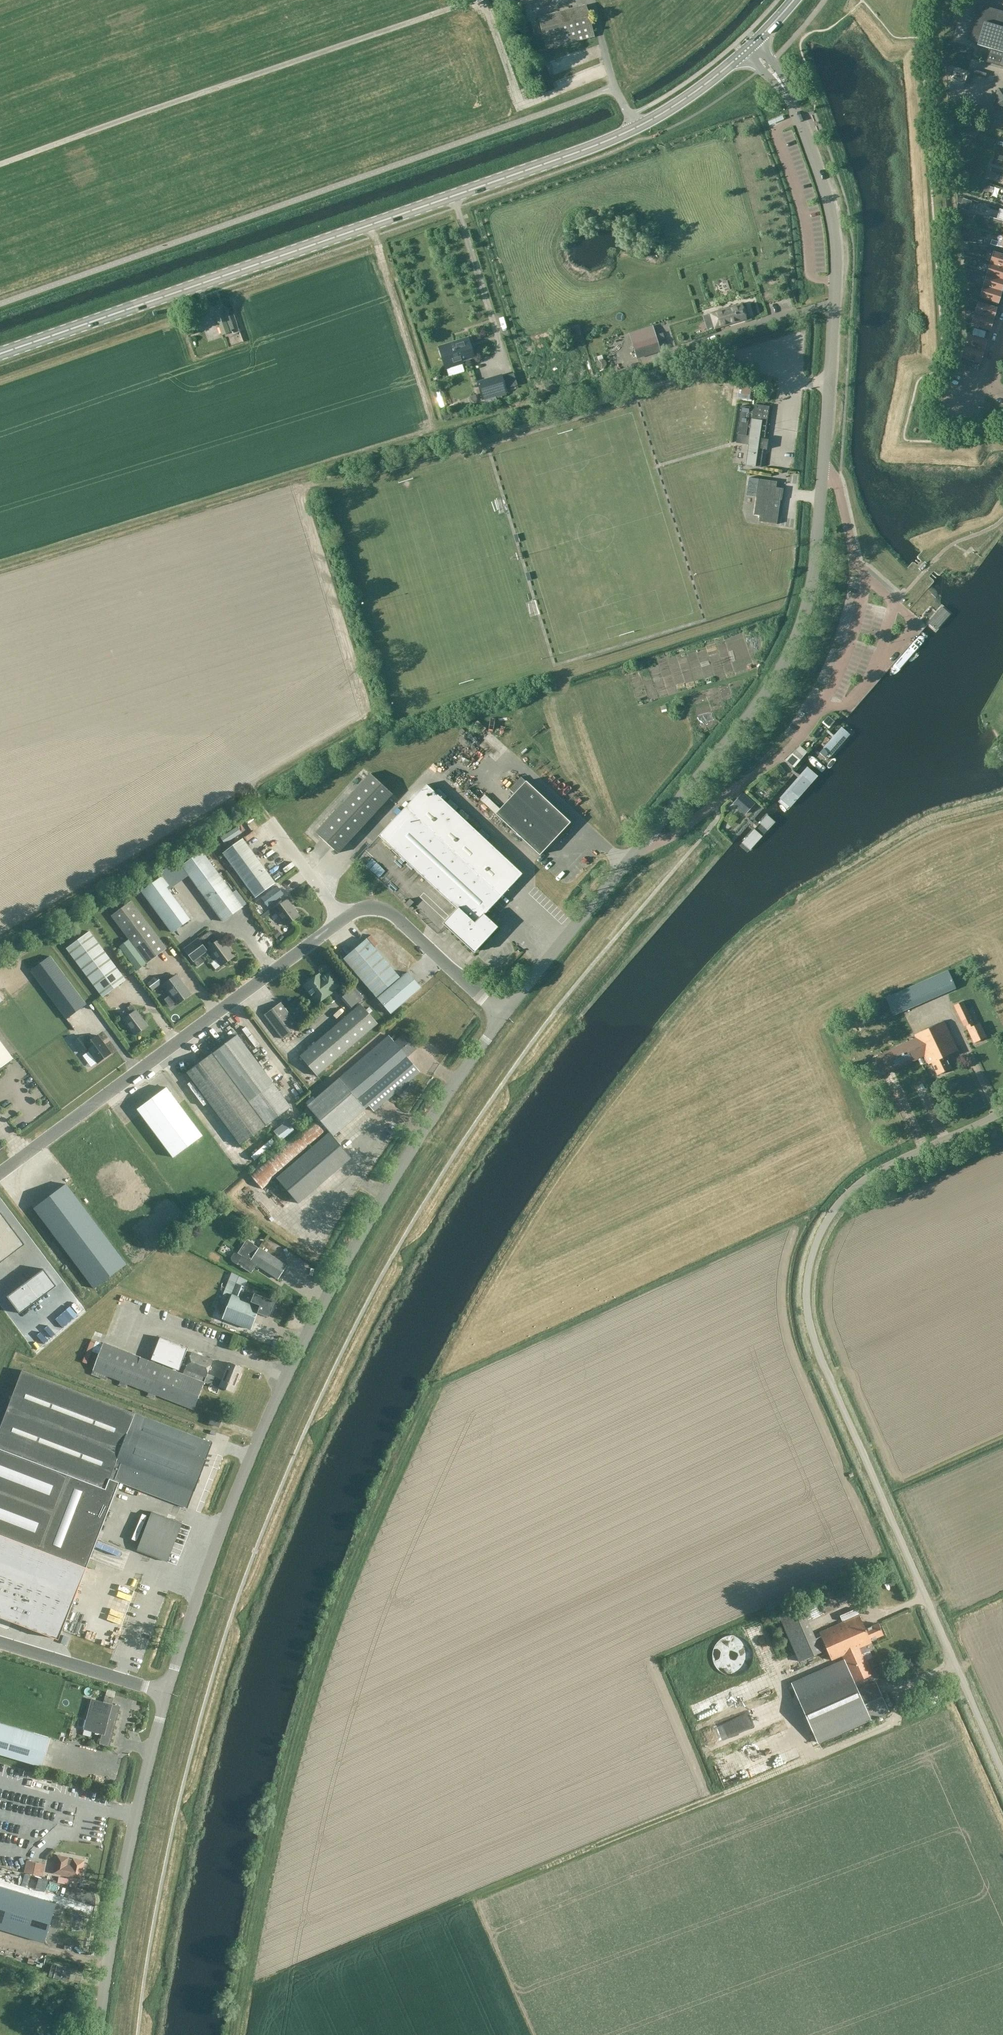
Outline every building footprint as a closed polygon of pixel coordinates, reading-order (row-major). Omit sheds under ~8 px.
[(547,49),(595,36),(587,5),(538,17),(547,49)] [(970,40),(978,43),(978,45),(990,48),(989,52),(987,61),(998,65),(1001,66),(1002,66),(1002,14),(999,13),(1000,11),(981,5),(976,19),(975,24),(970,40)] [(586,48),(542,62),(546,75),(590,62),(586,48)] [(986,74),(969,69),(968,71),(965,84),(970,85),(973,75),(985,78),(986,74)] [(999,89),(993,106),(1002,109),(1002,90),(999,89)] [(969,211),(972,202),(957,196),(957,201),(962,202),(960,209),(969,211)] [(988,224),(995,226),(997,219),(990,217),(989,219),(989,221),(988,224)] [(970,230),(964,228),(962,237),(961,239),(972,241),(972,239),(974,230),(970,230)] [(1002,268),(1002,255),(993,252),(990,264),(1002,268)] [(986,275),(1002,280),(1002,268),(990,264),(986,275)] [(972,271),(961,268),(962,280),(969,281),(972,271)] [(983,287),(1002,292),(1002,288),(1002,280),(986,275),(983,287)] [(963,290),(970,293),(974,284),(966,281),(963,290)] [(1002,292),(983,287),(979,298),(998,304),(1002,292)] [(978,302),(974,314),(993,320),(997,308),(978,302)] [(729,324),(729,323),(746,318),(742,305),(726,310),(726,309),(711,313),(715,328),(729,324)] [(214,311),(222,335),(230,332),(222,309),(214,311)] [(993,320),(974,314),(971,325),(990,331),(993,320)] [(192,320),(184,322),(188,336),(196,333),(195,329),(199,327),(196,318),(192,320)] [(968,334),(964,346),(984,352),(987,340),(968,334)] [(660,350),(655,335),(632,342),(637,357),(660,350)] [(439,349),(441,356),(443,356),(449,377),(464,372),(461,361),(473,357),(468,342),(454,346),(453,342),(440,347),(440,349),(439,349)] [(984,352),(964,346),(961,358),(976,363),(974,369),(978,370),(984,352)] [(477,382),(482,401),(508,393),(502,374),(477,382)] [(749,435),(745,465),(760,467),(763,449),(767,450),(767,449),(766,448),(766,445),(767,441),(768,441),(768,440),(765,439),(769,406),(754,404),(754,408),(741,406),(737,434),(746,436),(746,435),(749,435)] [(461,415),(459,409),(451,411),(453,417),(461,415)] [(759,522),(777,525),(782,489),(776,488),(777,482),(749,478),(746,496),(756,497),(753,515),(759,516),(759,522)] [(994,553),(991,551),(966,581),(967,584),(970,586),(974,585),(996,556),(994,553)] [(936,632),(951,615),(942,607),(926,624),(936,632)] [(896,675),(925,640),(919,636),(890,671),(896,675)] [(828,760),(856,725),(848,718),(819,753),(828,760)] [(499,730),(504,735),(513,725),(509,720),(499,730)] [(807,752),(800,746),(785,760),(794,768),(807,752)] [(788,809),(817,776),(807,767),(778,800),(788,809)] [(337,853),(392,794),(369,774),(315,833),(337,853)] [(520,777),(508,789),(512,793),(524,781),(520,777)] [(570,822),(525,781),(495,813),(539,855),(570,822)] [(426,784),(411,799),(507,889),(521,874),(426,784)] [(746,814),(754,804),(742,794),(734,803),(746,814)] [(484,795),(480,799),(493,811),(497,807),(484,795)] [(507,889),(411,799),(378,835),(457,909),(443,924),(474,953),(498,928),(484,914),(507,889)] [(777,821),(767,812),(739,844),(750,853),(777,821)] [(234,825),(238,832),(248,826),(244,820),(234,825)] [(241,839),(222,853),(254,897),(274,883),(241,839)] [(200,851),(180,866),(221,921),(241,906),(200,851)] [(161,876),(140,891),(170,932),(188,919),(166,888),(168,886),(161,876)] [(285,925),(298,915),(286,899),(273,909),(285,925)] [(408,908),(413,902),(409,899),(404,904),(408,908)] [(128,940),(140,956),(146,963),(165,949),(129,901),(110,915),(128,940)] [(206,951),(205,950),(207,948),(220,966),(233,956),(220,938),(219,939),(209,930),(197,939),(197,938),(183,949),(196,967),(203,962),(198,956),(206,951)] [(65,948),(101,997),(124,980),(88,931),(65,948)] [(379,942),(383,939),(377,931),(373,934),(379,942)] [(375,997),(398,977),(365,939),(342,958),(375,997)] [(49,956),(29,971),(65,1019),(85,1004),(49,956)] [(955,988),(948,971),(886,998),(894,1015),(955,988)] [(407,972),(376,998),(389,1013),(420,987),(407,972)] [(306,982),(303,985),(319,1003),(331,993),(330,991),(337,984),(329,973),(321,979),(317,974),(314,977),(312,976),(307,980),(306,982)] [(176,1004),(189,994),(175,975),(162,985),(169,994),(163,999),(169,1007),(175,1002),(176,1004)] [(151,990),(161,983),(156,976),(146,983),(151,990)] [(339,997),(350,1006),(359,995),(348,986),(339,997)] [(297,1026),(279,1002),(263,1014),(281,1038),(297,1026)] [(122,1019),(134,1035),(146,1026),(130,1004),(126,1007),(130,1013),(122,1019)] [(227,1004),(218,1011),(222,1016),(231,1009),(227,1004)] [(360,1004),(299,1055),(316,1075),(376,1023),(360,1004)] [(966,1026),(968,1029),(975,1026),(971,1020),(970,1020),(962,1004),(955,1007),(964,1026),(966,1026)] [(223,1026),(231,1022),(229,1017),(221,1021),(223,1026)] [(329,1017),(322,1022),(324,1026),(332,1020),(329,1017)] [(937,1075),(951,1069),(945,1057),(958,1051),(944,1021),(914,1035),(916,1038),(880,1055),(889,1073),(924,1056),(928,1065),(931,1063),(937,1075)] [(975,1026),(968,1029),(967,1029),(974,1043),(986,1037),(979,1024),(975,1026)] [(966,1042),(971,1040),(966,1029),(961,1031),(966,1042)] [(305,1106),(313,1114),(313,1115),(306,1107),(303,1110),(309,1118),(247,1172),(261,1189),(327,1131),(328,1132),(275,1178),(297,1203),(350,1157),(332,1136),(368,1105),(372,1111),(394,1092),(403,1098),(414,1082),(409,1079),(418,1071),(405,1056),(414,1048),(403,1034),(394,1042),(387,1035),(305,1106)] [(80,1036),(71,1042),(80,1054),(87,1049),(96,1063),(110,1053),(97,1035),(86,1043),(80,1036)] [(236,1035),(212,1053),(265,1125),(290,1107),(236,1035)] [(9,1063),(9,1060),(12,1059),(0,1043),(0,1070),(9,1063)] [(240,1144),(265,1125),(212,1053),(186,1072),(240,1144)] [(886,1080),(892,1092),(899,1089),(893,1077),(886,1080)] [(923,1085),(916,1087),(920,1099),(927,1096),(923,1085)] [(165,1087),(136,1109),(172,1157),(201,1136),(165,1087)] [(901,1090),(892,1094),(899,1110),(908,1106),(901,1090)] [(238,1171),(243,1168),(226,1144),(222,1147),(238,1171)] [(66,1183),(33,1208),(93,1288),(126,1264),(66,1183)] [(0,1211),(0,1262),(24,1244),(0,1211)] [(246,1239),(237,1252),(233,1253),(230,1257),(231,1261),(239,1266),(240,1267),(250,1273),(255,1264),(277,1278),(286,1265),(258,1247),(258,1248),(253,1244),(253,1243),(246,1239)] [(56,1286),(43,1268),(6,1296),(19,1313),(56,1286)] [(250,1301),(240,1297),(244,1286),(235,1283),(221,1318),(250,1329),(257,1312),(268,1316),(274,1301),(253,1293),(250,1301)] [(151,1361),(154,1363),(155,1360),(172,1367),(172,1370),(175,1371),(175,1369),(178,1370),(187,1348),(159,1337),(150,1359),(151,1359),(151,1361)] [(127,1383),(148,1391),(146,1395),(154,1398),(155,1394),(193,1409),(204,1381),(219,1387),(220,1385),(232,1390),(241,1367),(228,1362),(222,1379),(207,1374),(212,1360),(191,1352),(184,1369),(182,1374),(175,1371),(172,1370),(154,1363),(151,1361),(102,1342),(95,1341),(91,1351),(98,1353),(90,1374),(105,1380),(107,1375),(119,1380),(118,1384),(126,1387),(127,1383)] [(21,1370),(0,1426),(0,1616),(58,1638),(118,1481),(187,1508),(212,1442),(21,1370)] [(218,1427),(222,1417),(212,1413),(209,1423),(218,1427)] [(136,1550),(166,1561),(181,1523),(151,1513),(136,1550)] [(857,1595),(853,1585),(834,1593),(832,1587),(817,1594),(825,1612),(840,1606),(839,1603),(857,1595)] [(117,1586),(115,1593),(129,1598),(131,1591),(117,1586)] [(84,1608),(86,1599),(74,1596),(72,1606),(84,1608)] [(873,1625),(865,1628),(863,1625),(859,1614),(834,1625),(813,1634),(809,1625),(807,1621),(821,1615),(814,1601),(801,1607),(779,1617),(783,1625),(799,1661),(804,1658),(826,1649),(831,1660),(842,1655),(854,1682),(872,1674),(863,1653),(874,1648),(870,1640),(883,1634),(879,1625),(878,1623),(873,1625)] [(746,1641),(715,1644),(716,1653),(714,1653),(715,1663),(722,1663),(722,1668),(748,1666),(746,1641)] [(857,1690),(843,1659),(790,1682),(816,1742),(834,1734),(888,1710),(876,1681),(857,1690)] [(797,1662),(788,1665),(790,1671),(799,1668),(797,1662)] [(101,1733),(100,1741),(109,1743),(118,1705),(112,1704),(113,1699),(104,1696),(103,1701),(91,1698),(84,1729),(101,1733)] [(769,1711),(762,1714),(764,1720),(772,1717),(769,1711)] [(41,1766),(50,1737),(0,1722),(0,1754),(41,1766)] [(703,1727),(706,1739),(729,1734),(726,1722),(703,1727)] [(718,1771),(724,1783),(731,1779),(725,1768),(718,1771)] [(58,1809),(58,1821),(69,1821),(70,1809),(58,1809)] [(67,1857),(57,1855),(53,1872),(79,1877),(83,1860),(73,1858),(72,1860),(67,1858),(67,1857)] [(42,1876),(45,1864),(26,1860),(23,1871),(42,1876)] [(0,1886),(0,1928),(44,1941),(55,1903),(0,1886)] [(67,1980),(70,1968),(52,1963),(48,1974),(67,1980)]
